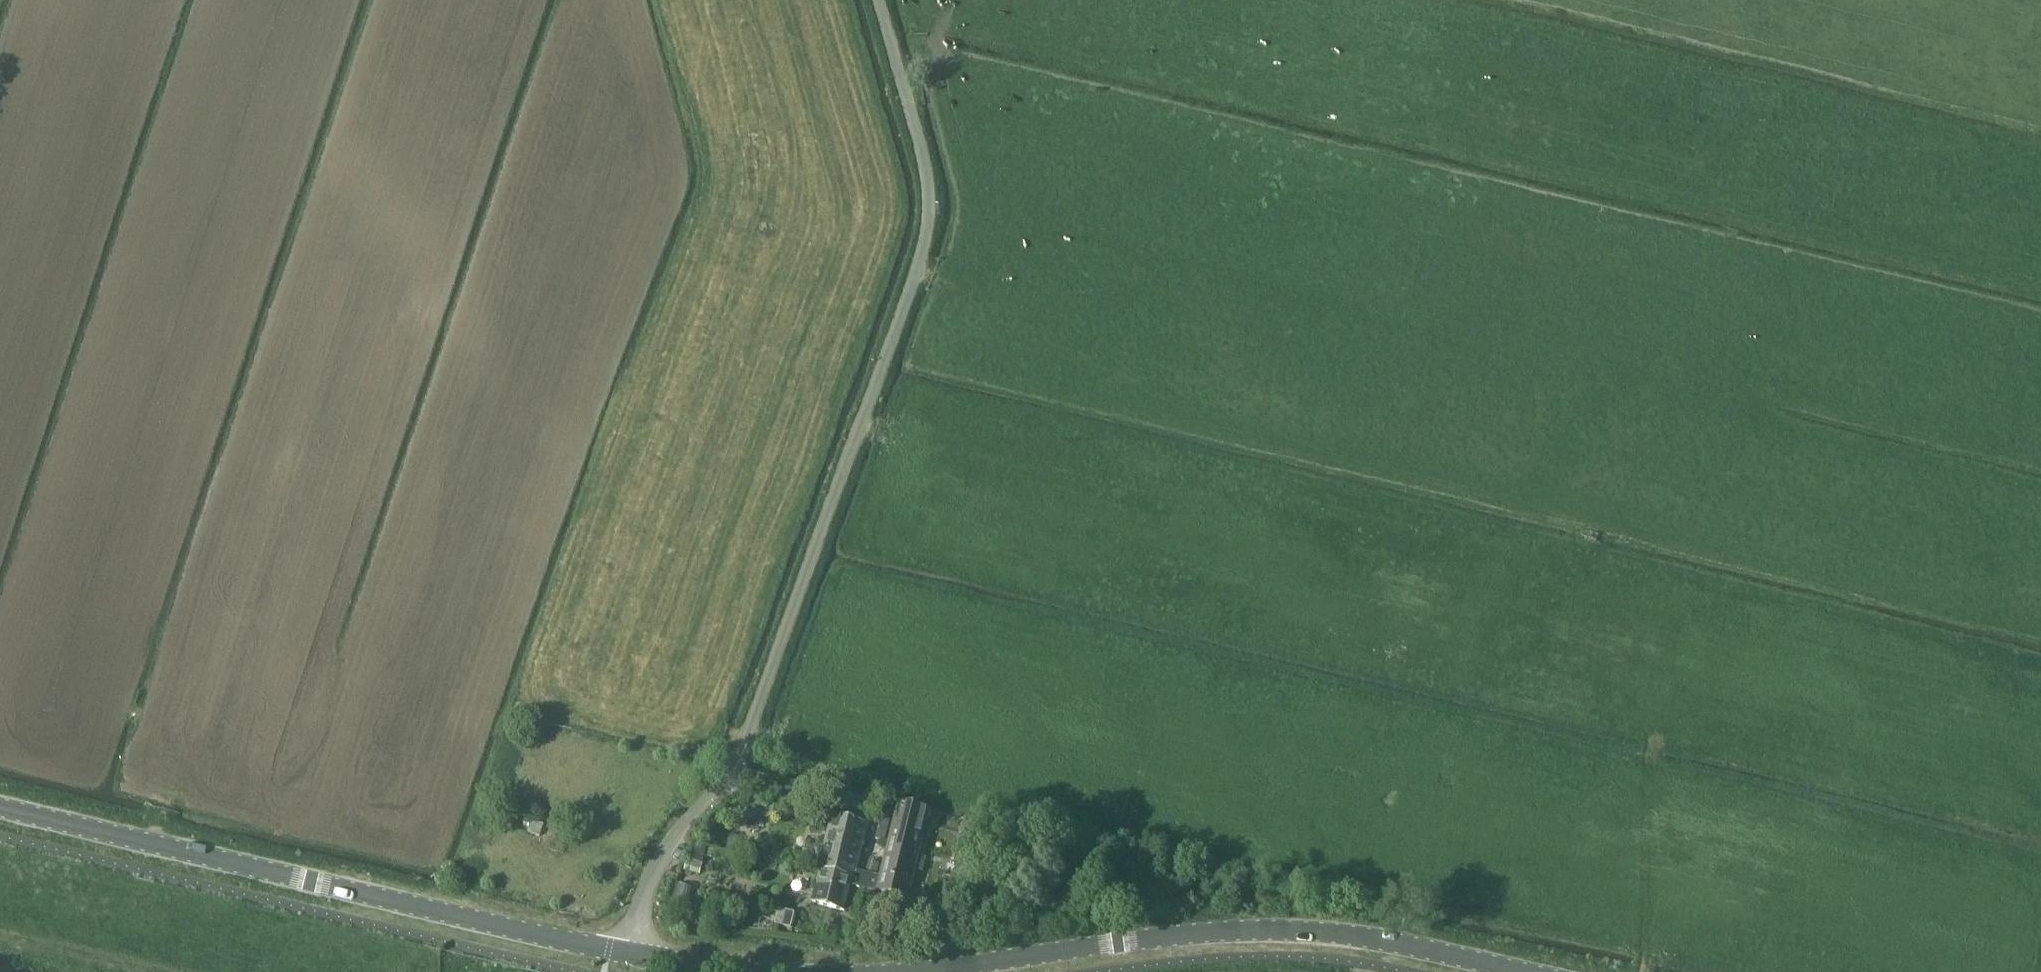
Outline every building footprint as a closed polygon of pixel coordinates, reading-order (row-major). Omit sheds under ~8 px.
[(907,899),(928,811),(898,804),(880,877),(874,876),(870,890),(907,899)] [(819,871),(821,871),(853,879),(855,871),(856,872),(856,871),(867,826),(832,818),(819,871)] [(707,849),(694,845),(690,861),(687,860),(685,871),(700,875),(707,849)] [(870,890),(874,876),(856,871),(856,872),(855,871),(853,879),(821,871),(813,902),(846,910),(852,886),(870,890)] [(784,910),(780,926),(791,928),(795,912),(784,910)]
